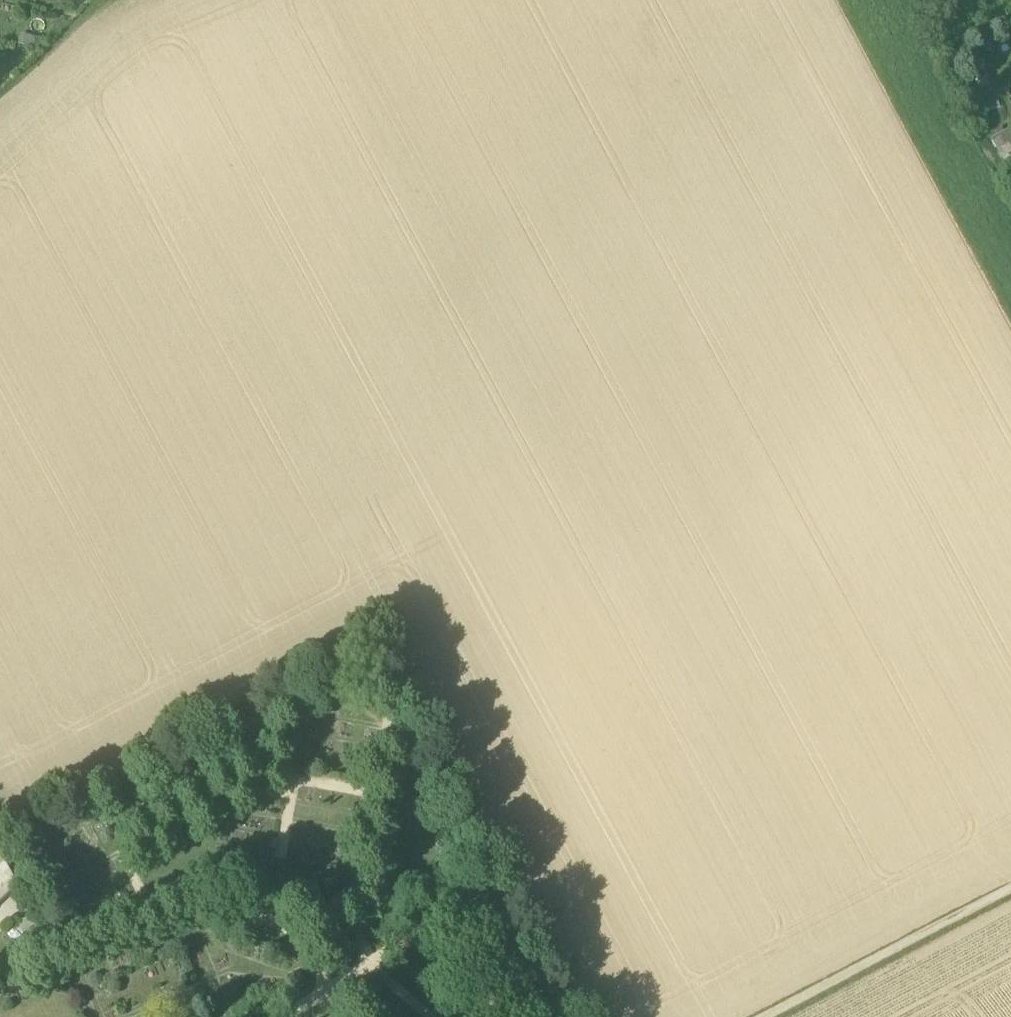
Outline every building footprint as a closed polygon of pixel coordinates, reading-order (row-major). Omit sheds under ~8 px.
[(41,40),(21,35),(17,49),(38,54),(41,40)] [(996,87),(968,96),(974,116),(1002,108),(996,87)] [(992,139),(1004,161),(1010,157),(1010,133),(1009,129),(992,139)] [(18,886),(5,862),(0,867),(0,904),(18,886)] [(242,900),(260,903),(262,892),(244,889),(242,900)] [(21,926),(36,956),(53,950),(37,918),(21,926)]
